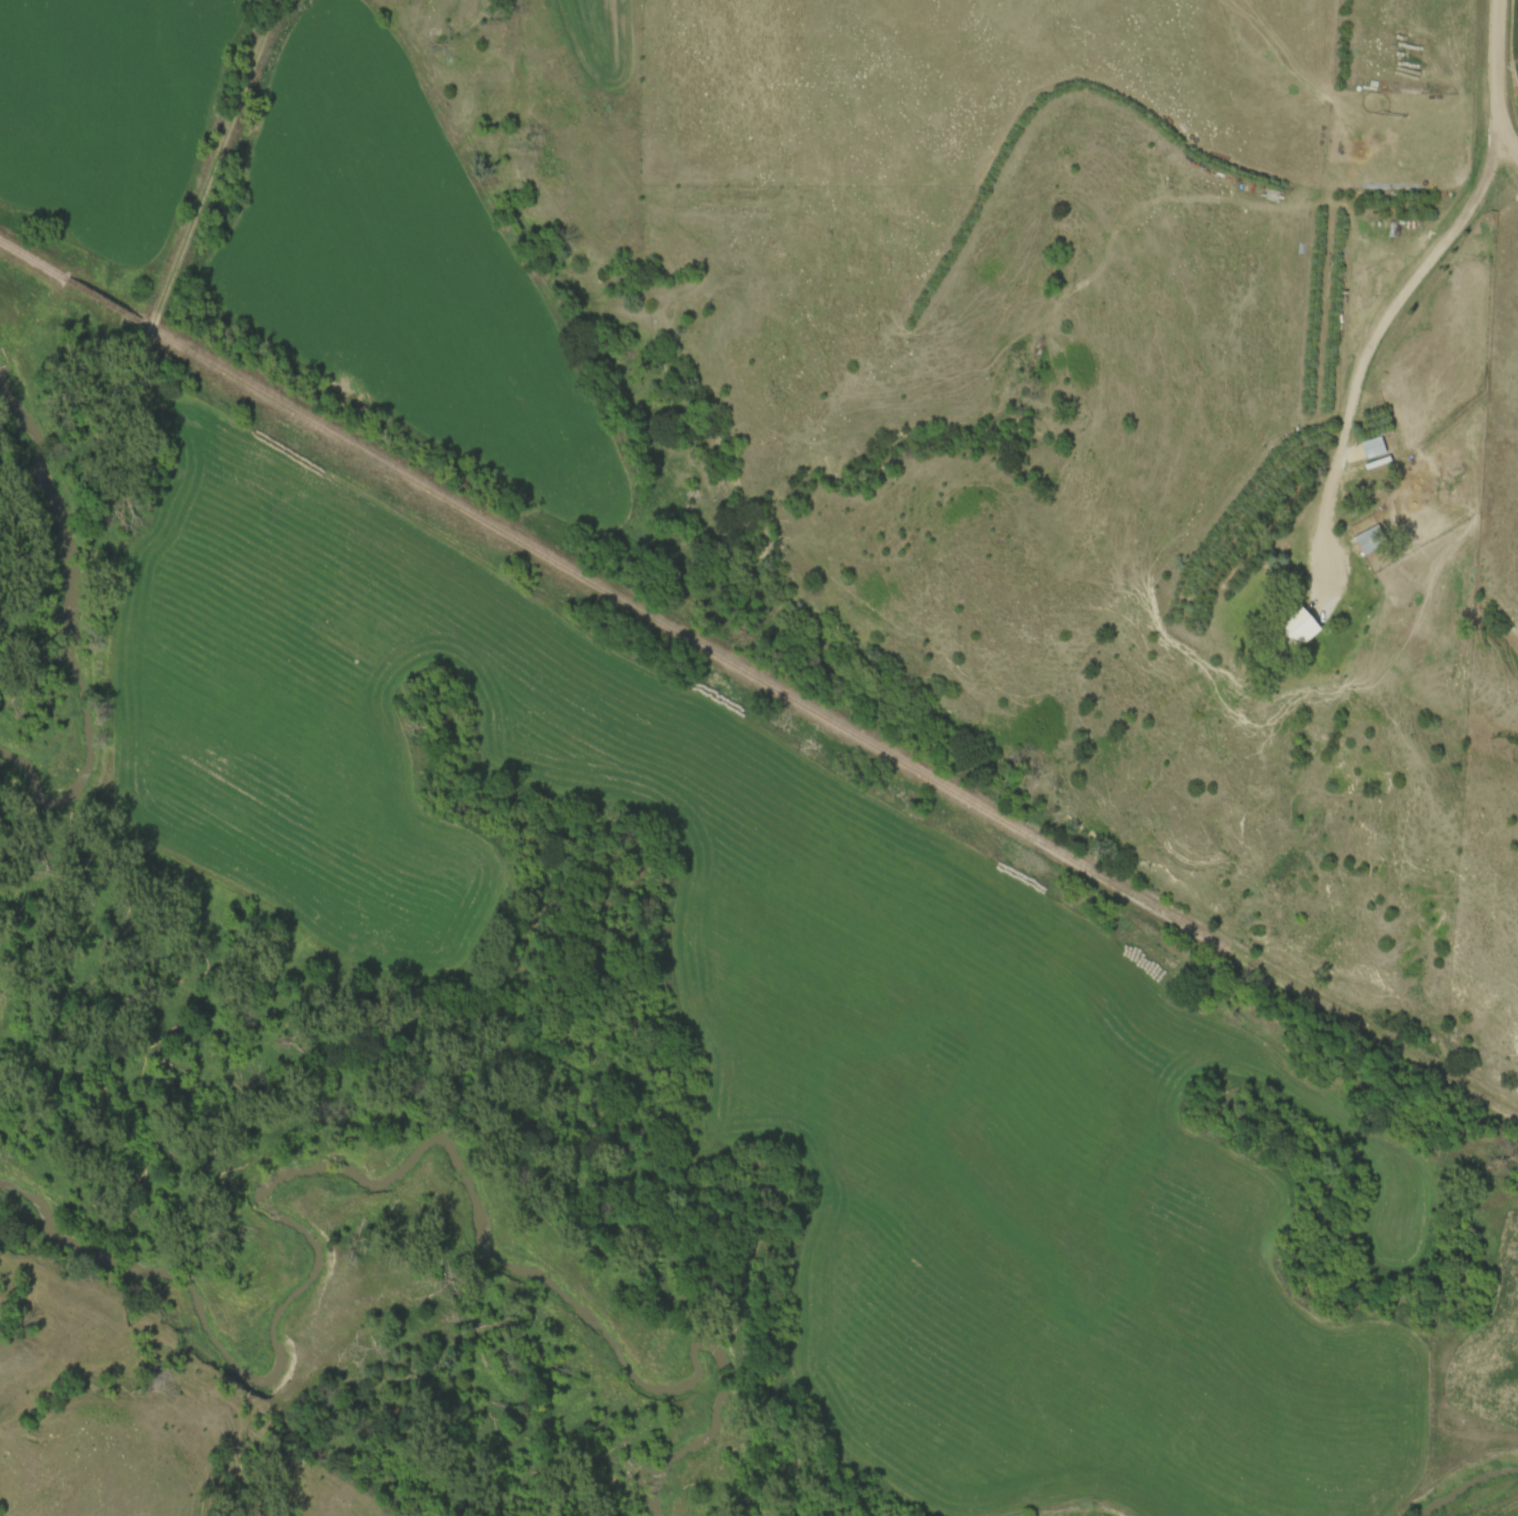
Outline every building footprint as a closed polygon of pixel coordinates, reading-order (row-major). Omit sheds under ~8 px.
[(1385,454),(1380,438),(1359,443),(1364,460),(1385,454)] [(1353,537),(1362,556),(1387,544),(1377,525),(1353,537)]
